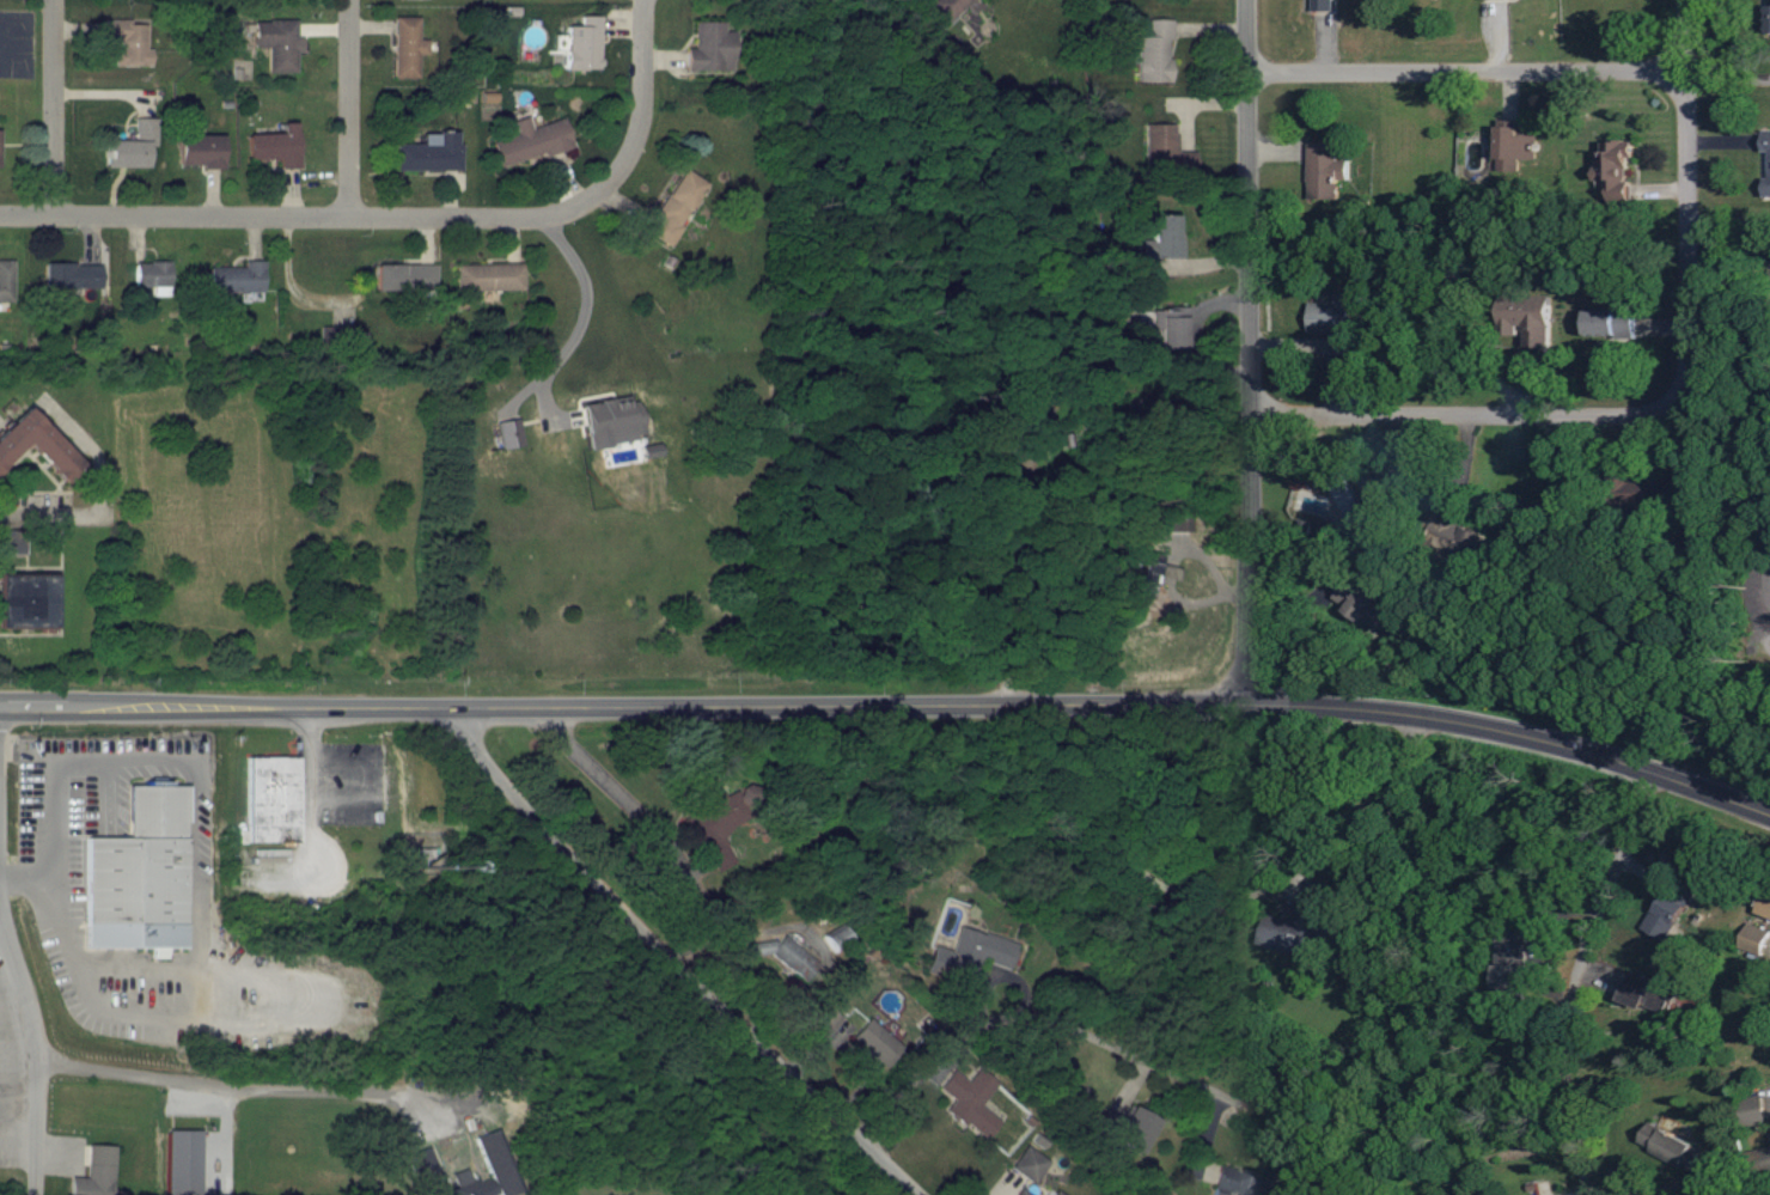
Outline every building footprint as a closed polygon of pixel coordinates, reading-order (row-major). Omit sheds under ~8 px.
[(949,24),(971,0),(935,0),(929,7),(949,24)] [(1334,10),(1334,0),(1312,0),(1312,10),(1334,10)] [(564,25),(563,68),(598,69),(600,15),(578,15),(578,25),(564,25)] [(419,17),(394,17),(393,76),(419,76),(419,54),(428,54),(428,39),(418,39),(419,17)] [(1136,81),(1168,82),(1169,39),(1172,39),(1172,18),(1147,18),(1147,36),(1136,36),(1136,81)] [(145,23),(129,23),(129,19),(102,19),(101,39),(115,40),(115,65),(151,66),(151,49),(145,49),(145,23)] [(296,20),(253,20),(253,46),(268,46),(268,73),(297,72),(297,52),(303,52),(303,37),(296,37),(296,20)] [(686,47),(686,70),(732,71),(732,31),(724,30),(724,22),(695,21),(694,47),(686,47)] [(564,118),(530,128),(526,116),(511,120),(515,134),(491,141),(498,167),(572,145),(564,118)] [(103,140),(103,166),(147,166),(147,145),(155,145),(155,118),(135,118),(136,140),(103,140)] [(1520,119),(1497,119),(1497,170),(1518,171),(1518,158),(1536,158),(1537,134),(1520,134),(1520,119)] [(282,133),(247,134),(248,159),(279,158),(280,168),(299,167),(297,121),(282,122),(282,133)] [(1175,123),(1145,123),(1144,168),(1193,168),(1194,151),(1175,151),(1175,123)] [(459,169),(459,132),(421,132),(421,143),(393,143),(394,170),(459,169)] [(14,171),(0,171),(0,133),(14,133),(14,171)] [(222,134),(177,135),(177,164),(203,164),(203,169),(223,169),(222,134)] [(1610,199),(1628,199),(1628,157),(1633,157),(1633,140),(1598,140),(1598,180),(1610,180),(1610,199)] [(1307,199),(1337,199),(1337,180),(1349,180),(1348,160),(1337,160),(1337,143),(1307,143),(1307,199)] [(654,214),(659,216),(649,234),(669,246),(705,182),(680,168),(654,214)] [(1149,214),(1149,239),(1139,239),(1139,256),(1179,257),(1180,214),(1149,214)] [(168,285),(168,261),(132,262),(132,286),(168,285)] [(146,285),(166,286),(165,299),(185,299),(187,261),(164,261),(164,267),(146,267),(146,285)] [(25,305),(0,304),(0,282),(5,282),(5,262),(26,263),(25,305)] [(230,301),(281,300),(280,262),(262,262),(262,269),(228,270),(230,301)] [(393,264),(453,266),(452,291),(393,291),(393,264)] [(60,266),(114,266),(112,288),(60,288),(60,266)] [(472,266),(541,267),(541,293),(472,292),(472,266)] [(1308,331),(1332,331),(1332,355),(1353,355),(1353,293),(1335,293),(1335,302),(1308,302),(1308,331)] [(1526,346),(1549,347),(1550,295),(1502,294),(1502,324),(1526,324),(1526,346)] [(1187,308),(1153,309),(1153,329),(1159,328),(1159,350),(1188,349),(1187,308)] [(1586,309),(1587,335),(1634,334),(1634,308),(1586,309)] [(604,428),(608,449),(624,445),(621,428),(646,423),(648,435),(659,433),(653,403),(645,404),(643,398),(630,401),(630,406),(628,407),(627,401),(616,402),(621,425),(604,428)] [(28,444),(0,470),(0,438),(28,411),(84,469),(67,484),(28,444)] [(521,445),(516,418),(496,422),(501,449),(521,445)] [(661,455),(658,442),(639,447),(641,459),(661,455)] [(1672,478),(1624,477),(1623,505),(1670,506),(1672,478)] [(1330,488),(1354,533),(1392,513),(1380,489),(1360,499),(1349,479),(1330,488)] [(1485,533),(1457,522),(1464,504),(1442,495),(1425,539),(1475,558),(1485,533)] [(28,534),(0,534),(0,555),(28,555),(28,534)] [(1134,594),(1153,597),(1159,556),(1140,553),(1134,594)] [(0,629),(55,629),(56,579),(1,578),(0,629)] [(1393,609),(1346,578),(1332,598),(1379,630),(1393,609)] [(248,758),(297,758),(297,843),(248,843),(248,758)] [(87,839),(114,839),(128,839),(129,787),(182,787),(182,950),(86,950),(87,920),(87,839)] [(733,863),(719,833),(748,819),(734,788),(684,812),(713,873),(733,863)] [(1644,930),(1668,941),(1691,889),(1667,879),(1644,930)] [(1257,944),(1312,957),(1319,925),(1325,927),(1334,887),(1305,880),(1296,921),(1264,914),(1257,944)] [(1769,918),(1769,889),(1766,888),(1757,914),(1769,918)] [(1769,932),(1769,930),(1748,922),(1739,947),(1762,955),(1769,932)] [(1007,969),(1015,943),(959,926),(951,951),(933,945),(927,965),(971,979),(977,960),(1007,969)] [(1498,998),(1529,997),(1528,934),(1497,935),(1498,998)] [(764,936),(753,950),(756,953),(760,948),(803,983),(819,964),(783,935),(775,945),(764,936)] [(1642,1007),(1643,1004),(1669,1012),(1677,985),(1627,971),(1619,1001),(1642,1007)] [(808,1023),(824,1037),(841,1017),(824,1003),(808,1023)] [(900,1046),(868,1018),(850,1038),(882,1066),(900,1046)] [(952,1070),(938,1088),(952,1099),(944,1110),(984,1140),(999,1120),(979,1105),(996,1083),(978,1068),(968,1081),(952,1070)] [(1738,1099),(1744,1126),(1766,1122),(1760,1095),(1738,1099)] [(1154,1118),(1128,1107),(1123,1119),(1104,1111),(1094,1133),(1139,1153),(1154,1118)] [(1639,1145),(1703,1175),(1713,1153),(1649,1123),(1639,1145)] [(165,1131),(166,1194),(199,1194),(198,1130),(165,1131)] [(495,1194),(505,1194),(517,1191),(498,1130),(475,1137),(487,1177),(470,1182),(466,1169),(451,1174),(455,1187),(449,1189),(451,1194),(491,1194),(495,1194)] [(1030,1184),(1047,1162),(1025,1145),(1008,1167),(1030,1184)] [(87,1146),(86,1177),(69,1177),(68,1194),(111,1194),(112,1146),(87,1146)] [(418,1194),(445,1194),(428,1147),(404,1156),(418,1194)] [(1269,1176),(1216,1166),(1212,1189),(1234,1194),(1233,1194),(1265,1194),(1269,1176)]
